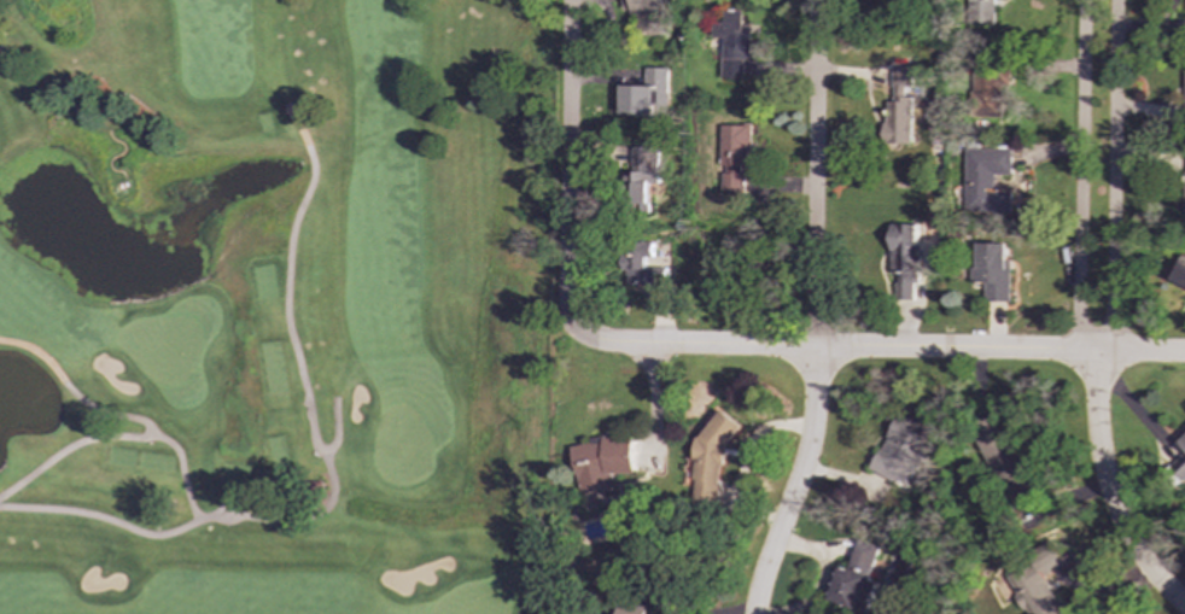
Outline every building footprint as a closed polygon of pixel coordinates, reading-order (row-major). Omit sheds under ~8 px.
[(666,0),(621,0),(621,12),(637,12),(637,34),(666,34),(666,0)] [(968,25),(994,25),(994,0),(969,0),(968,25)] [(720,78),(743,78),(743,60),(748,60),(749,24),(742,24),(742,11),(723,10),(723,24),(711,24),(711,37),(722,37),(720,78)] [(1000,118),(1000,59),(975,59),(975,117),(1000,118)] [(667,106),(667,69),(644,68),(643,86),(620,86),(619,115),(653,116),(653,106),(667,106)] [(911,144),(911,68),(888,68),(887,144),(911,144)] [(719,125),(719,172),(747,172),(747,125),(719,125)] [(964,212),(998,212),(998,192),(994,192),(994,175),(1011,175),(1011,148),(965,147),(964,212)] [(630,148),(631,199),(648,199),(647,185),(658,183),(656,148),(630,148)] [(720,174),(720,193),(743,193),(743,175),(720,174)] [(916,224),(891,224),(889,274),(895,274),(895,300),(915,300),(916,224)] [(977,244),(977,267),(970,267),(970,283),(983,283),(983,302),(1009,302),(1010,244),(977,244)] [(643,268),(643,251),(621,251),(620,271),(625,271),(625,282),(643,283),(643,288),(652,288),(652,300),(669,300),(670,268),(643,268)] [(1183,258),(1171,283),(1184,290),(1184,259),(1183,258)] [(731,417),(706,414),(694,498),(720,502),(731,417)] [(870,470),(910,491),(938,434),(898,415),(870,470)] [(635,473),(634,437),(594,439),(594,445),(576,445),(577,492),(613,491),(613,474),(635,473)] [(1173,464),(1184,477),(1184,452),(1173,464)] [(869,613),(886,565),(877,562),(882,548),(859,540),(848,571),(839,567),(828,600),(869,613)] [(1046,575),(1068,566),(1060,549),(1008,573),(1026,613),(1063,613),(1046,575)]
